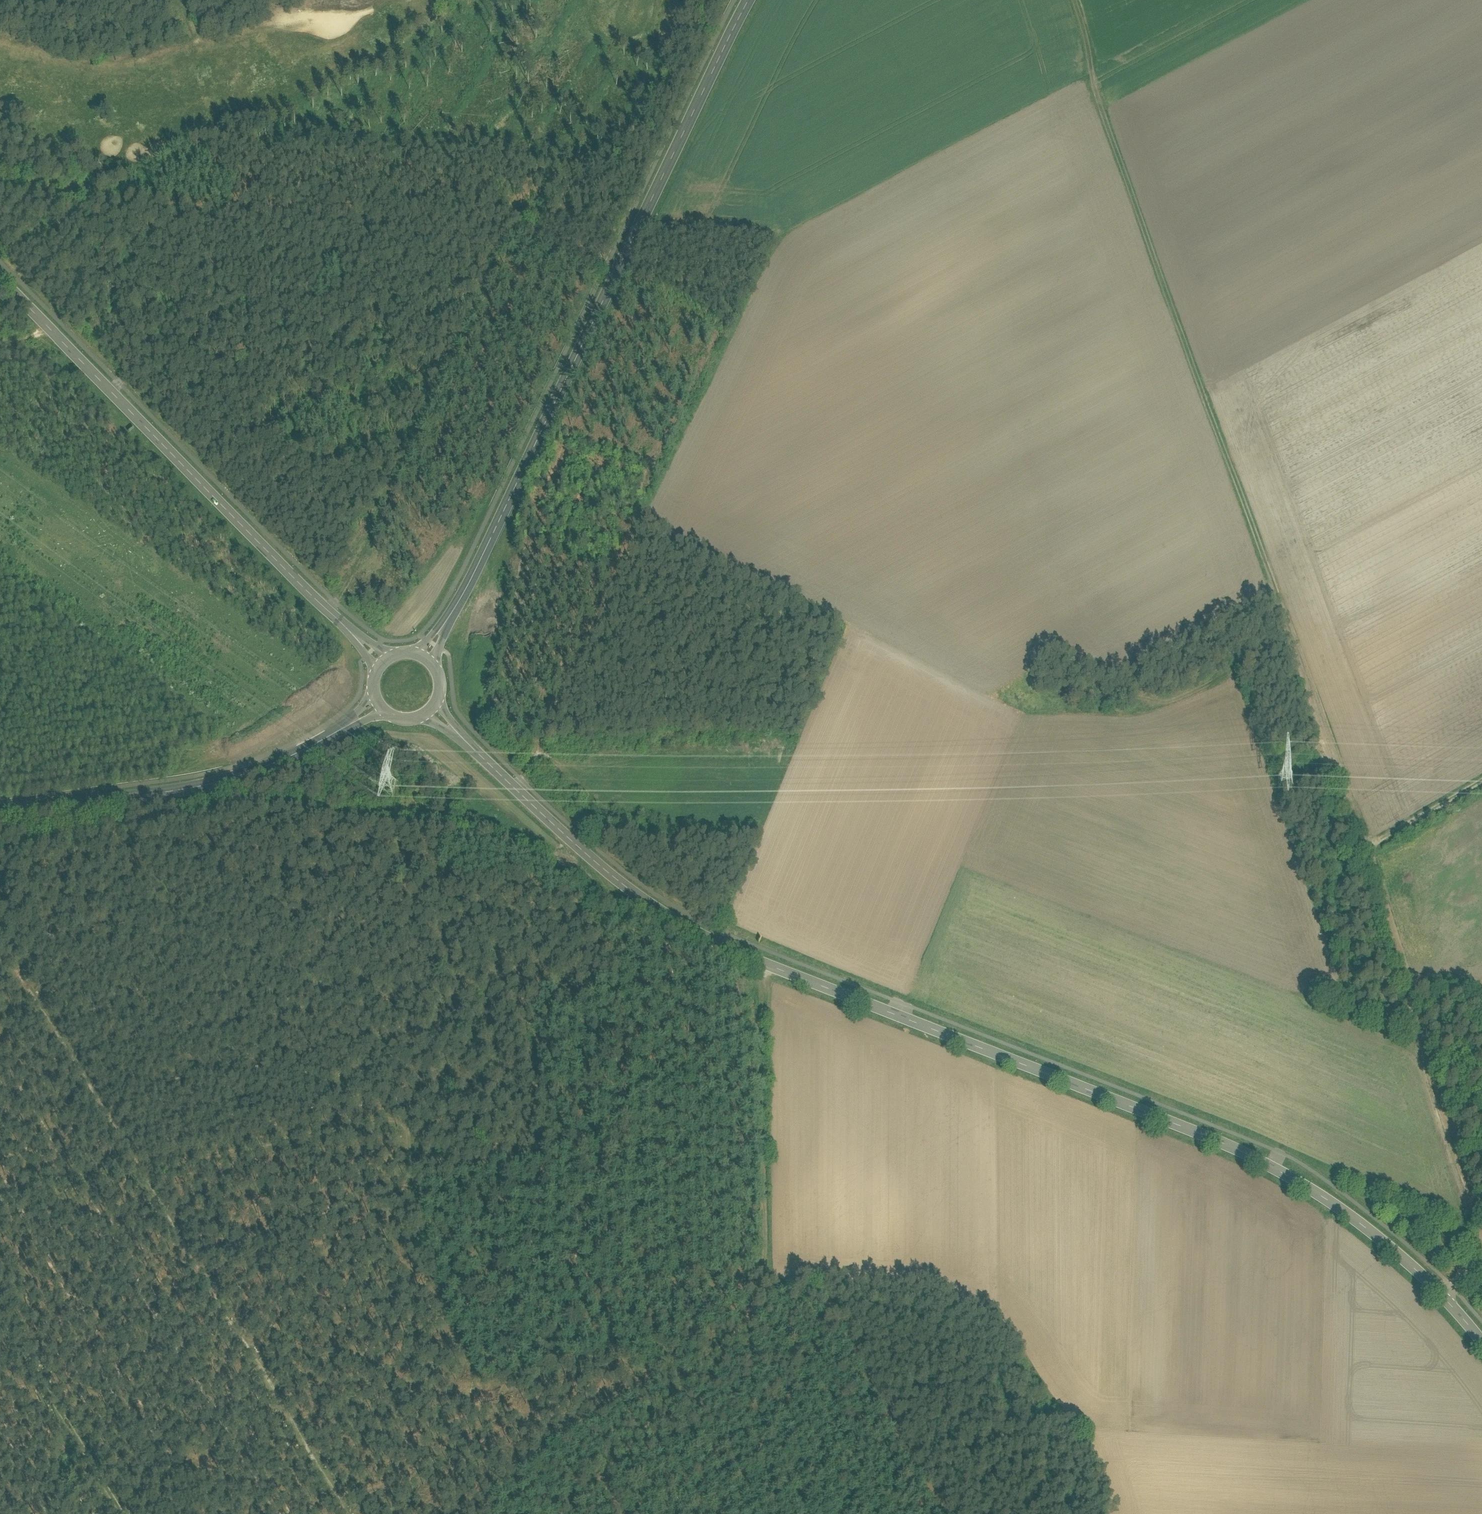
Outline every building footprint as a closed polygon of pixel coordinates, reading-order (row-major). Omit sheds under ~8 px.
[(1394,905),(1398,914),(1409,910),(1406,901),(1394,905)]
